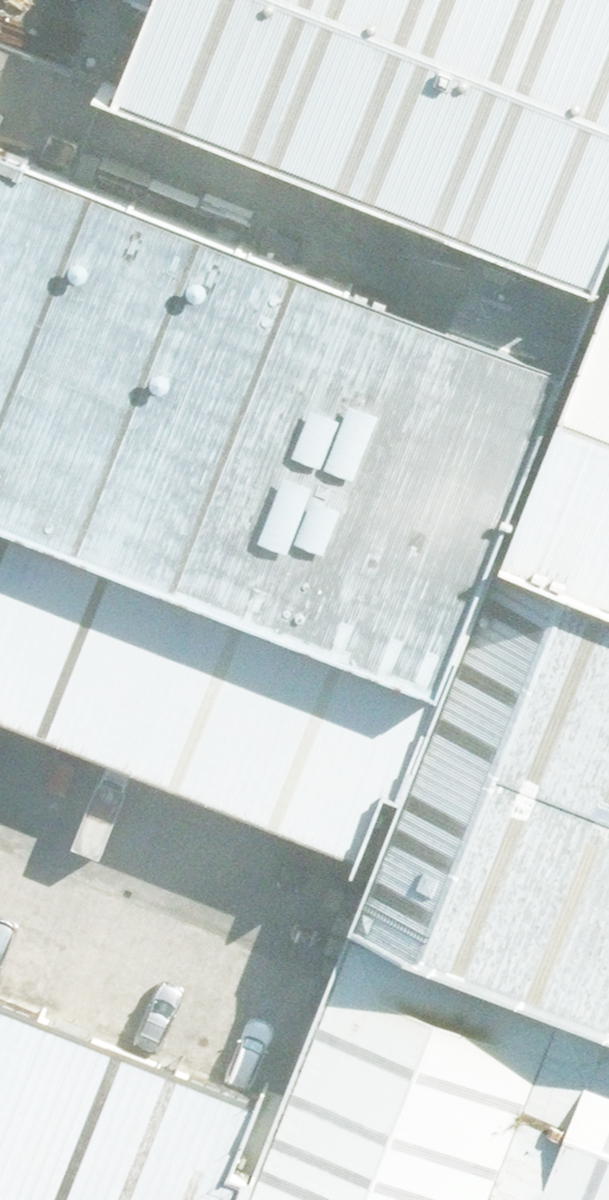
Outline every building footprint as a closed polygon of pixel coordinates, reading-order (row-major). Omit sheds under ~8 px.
[(130,92),(608,283),(608,0),(167,0),(130,92)] [(513,565),(595,360),(0,127),(0,509),(465,686),(513,565)] [(595,360),(513,565),(608,603),(608,326),(595,360)] [(465,686),(0,509),(0,767),(374,914),(465,686)] [(513,565),(465,686),(374,914),(367,930),(582,1015),(608,1026),(608,603),(513,565)] [(367,930),(300,1090),(254,1199),(506,1199),(582,1015),(367,930)] [(81,1199),(254,1199),(300,1090),(0,971),(0,1168),(81,1199)] [(582,1015),(506,1199),(608,1199),(608,1026),(582,1015)]
